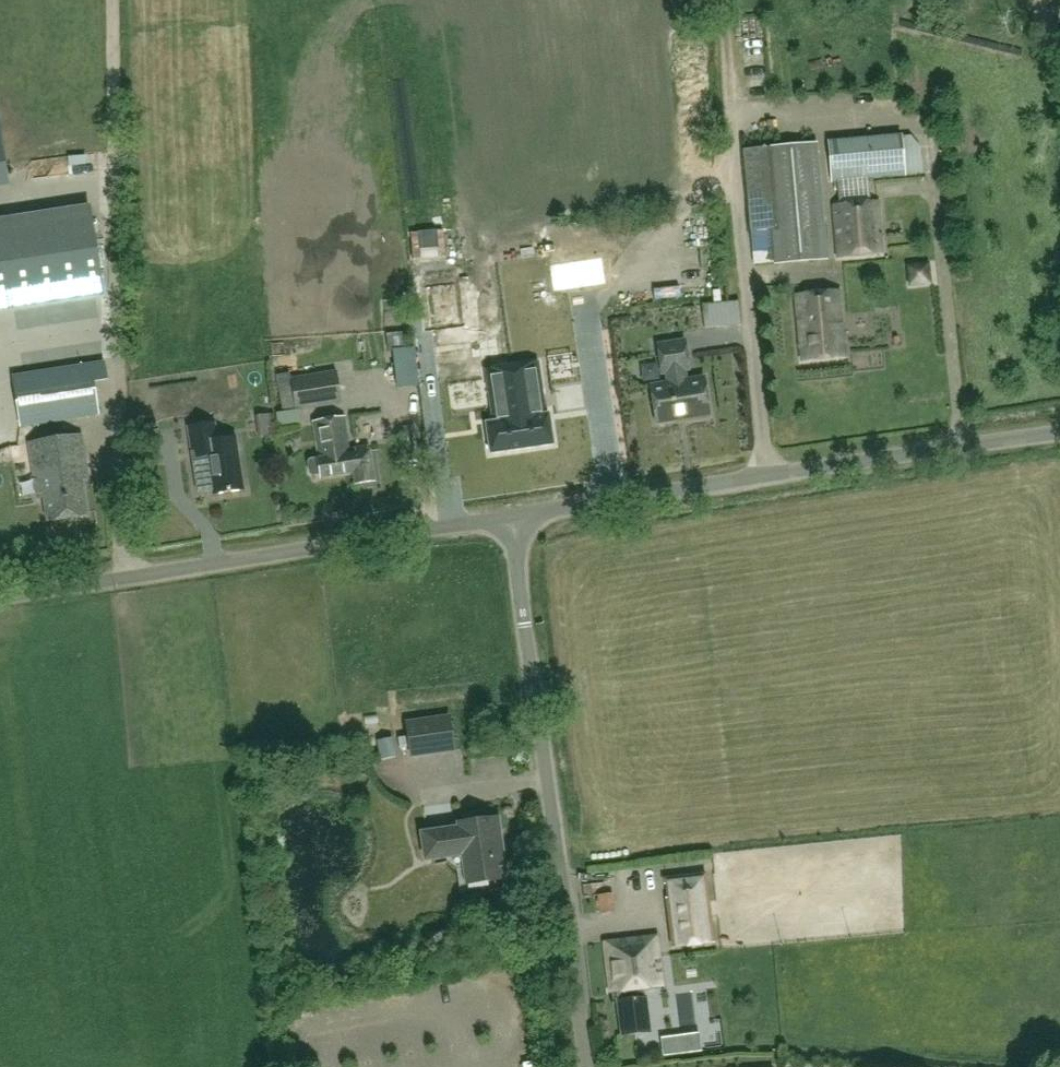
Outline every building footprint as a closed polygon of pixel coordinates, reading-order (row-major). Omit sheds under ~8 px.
[(832,183),(904,175),(900,137),(828,144),(832,183)] [(826,259),(816,145),(764,149),(744,151),(751,233),(771,232),(774,263),(826,259)] [(880,225),(878,201),(835,205),(839,258),(883,253),(881,235),(877,236),(876,226),(880,225)] [(90,207),(0,221),(0,310),(103,294),(90,207)] [(431,348),(471,345),(467,286),(427,288),(431,348)] [(837,292),(795,296),(801,363),(844,358),(837,292)] [(15,366),(102,362),(100,327),(45,330),(45,339),(13,341),(15,366)] [(406,332),(392,333),(394,350),(397,350),(397,351),(395,351),(399,387),(418,384),(417,368),(414,350),(408,350),(406,332)] [(686,380),(684,370),(688,369),(684,341),(656,345),(660,373),(665,372),(667,383),(650,385),(655,423),(684,419),(685,421),(709,417),(704,378),(686,380)] [(20,427),(97,414),(94,382),(108,380),(105,362),(12,378),(20,427)] [(536,363),(511,366),(523,449),(552,444),(548,415),(545,415),(538,362),(536,363)] [(493,423),(485,424),(489,454),(523,449),(511,366),(510,366),(485,370),(493,423)] [(341,403),(336,372),(292,379),(290,372),(277,374),(284,412),(277,413),(280,427),(302,424),(299,410),(341,403)] [(350,450),(345,417),(314,422),(319,459),(310,460),(308,463),(310,474),(313,476),(320,475),(321,479),(353,474),(355,485),(375,483),(370,452),(368,452),(367,447),(350,450)] [(376,432),(373,417),(355,419),(357,434),(376,432)] [(216,441),(214,424),(188,428),(193,459),(208,457),(213,495),(244,491),(236,439),(216,441)] [(86,479),(80,436),(28,444),(36,499),(43,498),(47,521),(85,516),(80,480),(86,479)] [(449,718),(405,724),(410,756),(453,750),(449,718)] [(497,819),(458,824),(459,829),(421,834),(425,860),(463,855),(467,885),(506,879),(497,819)] [(704,876),(665,882),(675,949),(714,943),(704,876)] [(612,895),(600,896),(602,914),(613,912),(612,895)] [(663,987),(658,938),(605,943),(610,993),(617,992),(622,1036),(649,1033),(645,989),(663,987)]
